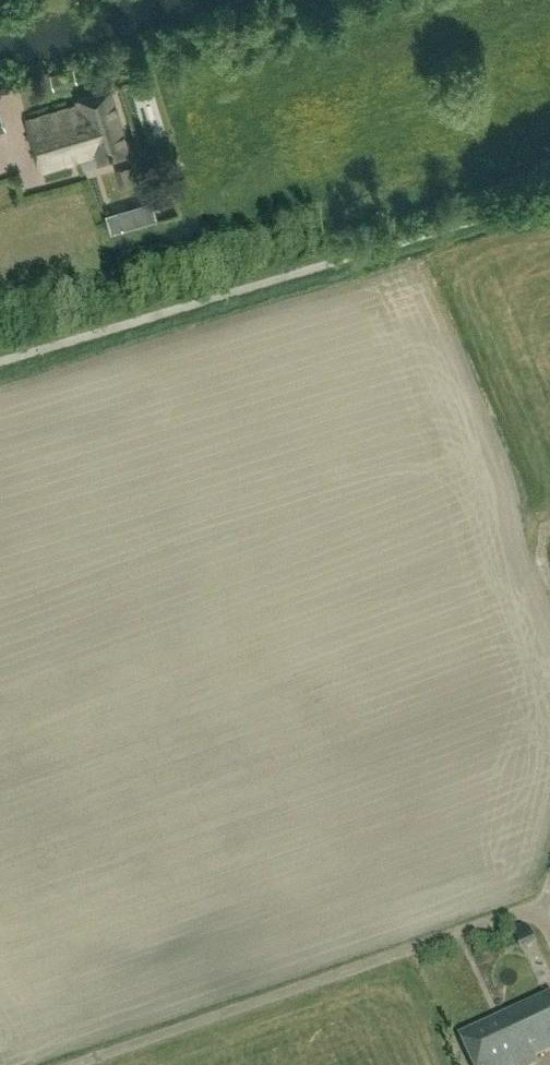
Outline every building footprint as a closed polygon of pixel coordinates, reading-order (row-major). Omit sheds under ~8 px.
[(128,152),(108,87),(74,95),(76,102),(26,118),(42,169),(98,152),(101,160),(128,152)] [(133,183),(129,167),(117,170),(121,186),(133,183)] [(153,200),(107,213),(112,232),(158,219),(153,200)] [(530,930),(522,934),(528,946),(536,942),(530,930)] [(549,1048),(549,996),(461,1037),(474,1064),(539,1064),(536,1059),(538,1058),(536,1054),(549,1048)]
